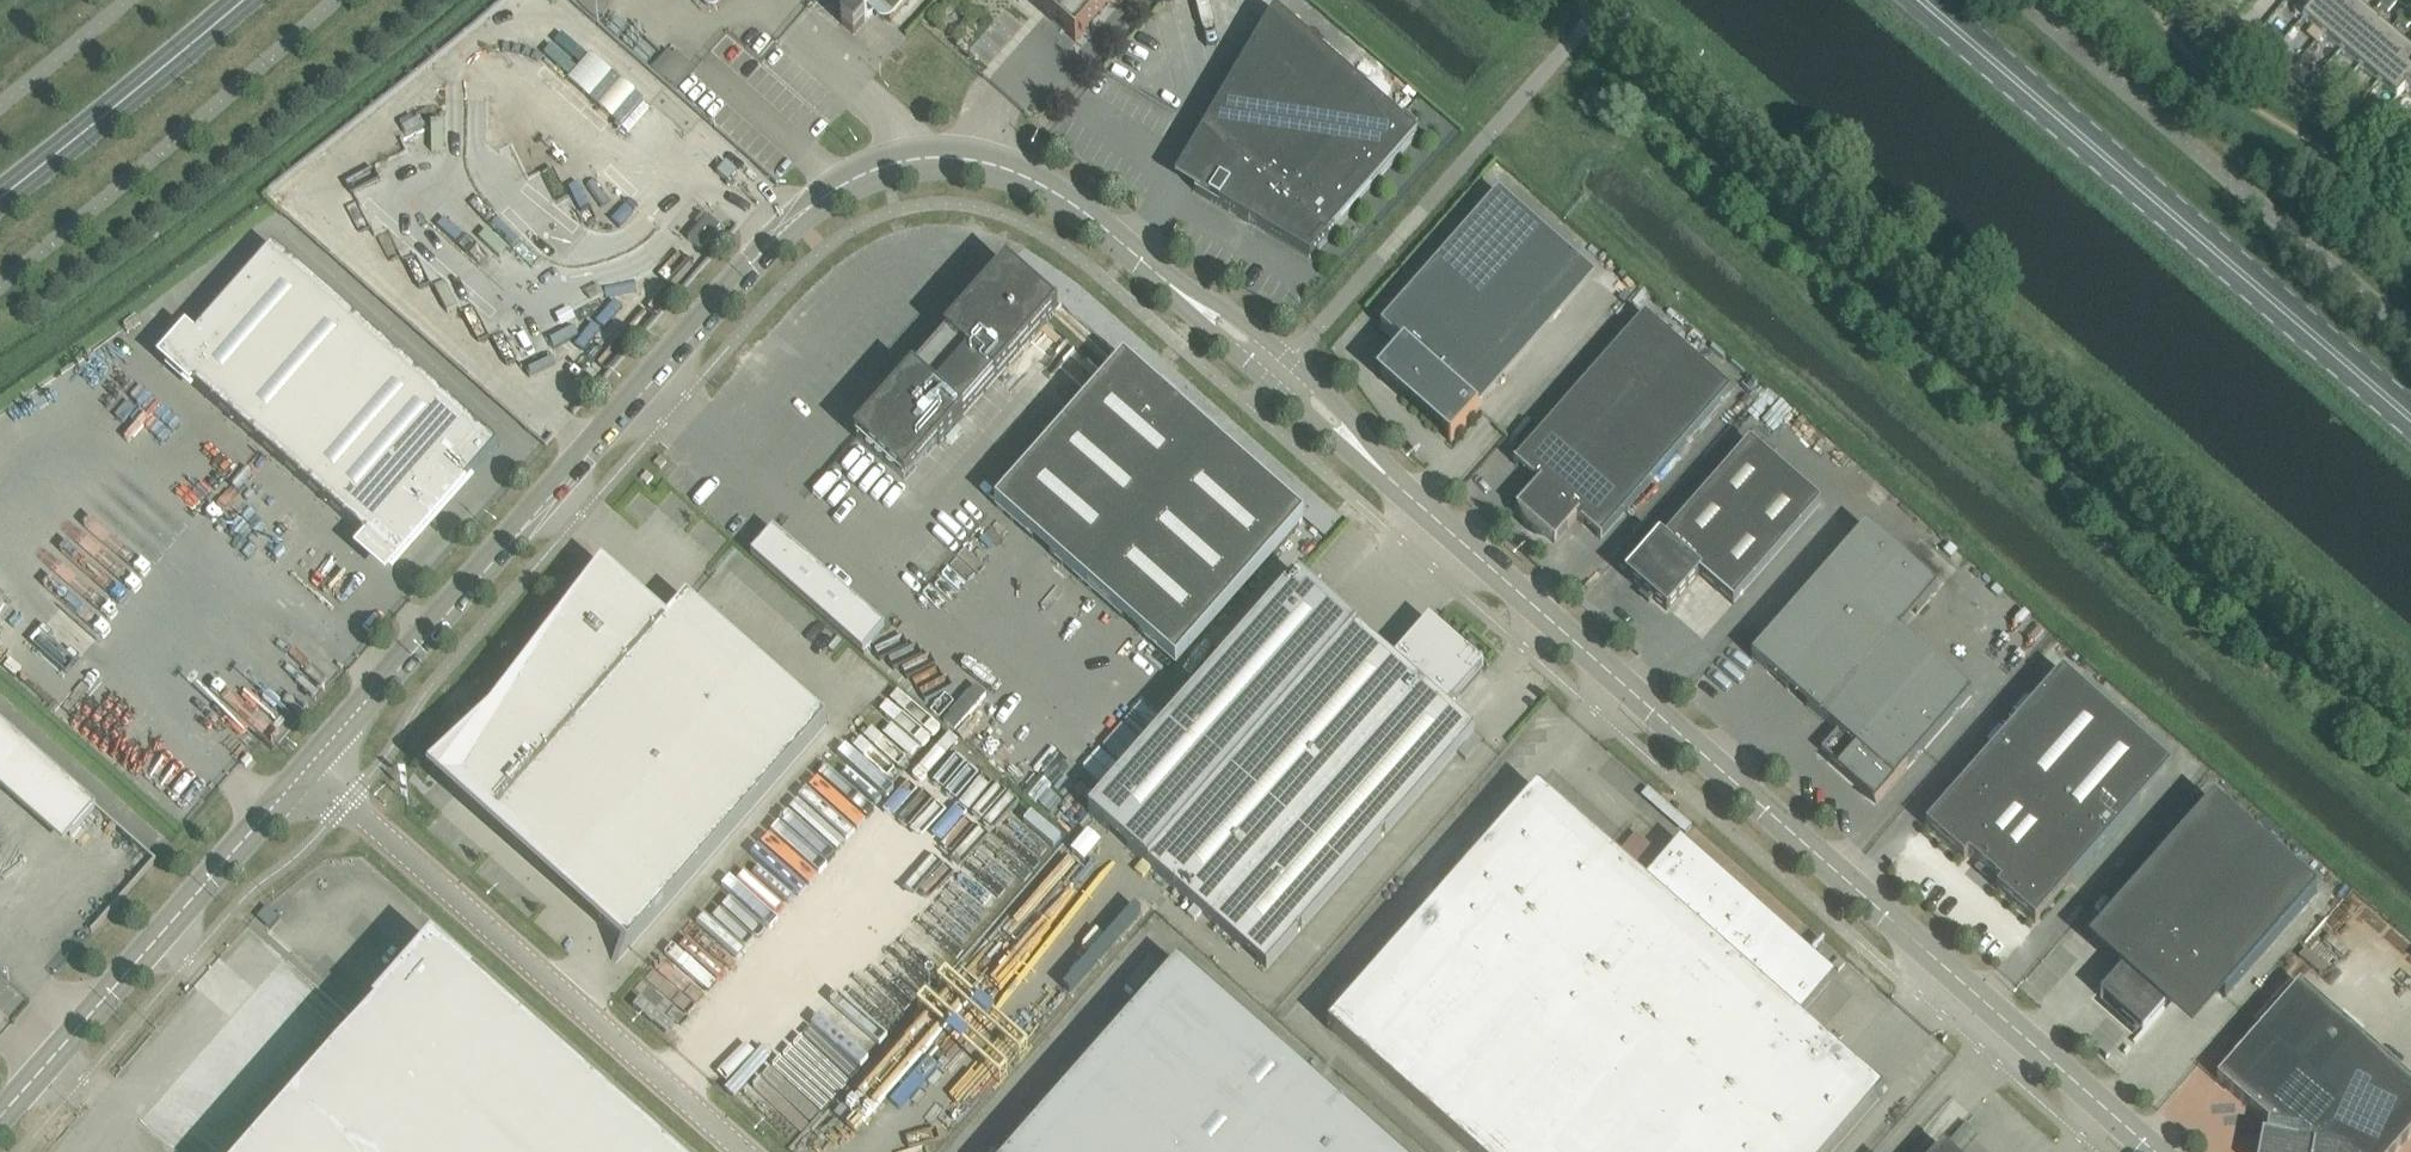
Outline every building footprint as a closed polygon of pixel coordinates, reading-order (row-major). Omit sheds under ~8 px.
[(594,18),(610,0),(573,0),(594,18)] [(841,24),(853,34),(875,9),(889,21),(907,0),(862,0),(841,24)] [(1075,41),(1112,0),(1028,0),(1075,41)] [(2310,9),(2311,10),(2320,0),(2299,0),(2310,9)] [(2351,0),(2320,0),(2311,10),(2310,9),(2302,18),(2322,35),(2351,0)] [(2340,51),(2370,16),(2351,0),(2322,35),(2340,51)] [(2399,0),(2398,0),(2383,0),(2379,5),(2388,13),(2399,0)] [(2410,23),(2410,11),(2408,8),(2397,21),(2407,29),(2410,23)] [(1226,154),(1194,191),(1310,259),(1417,137),(1275,11),(1202,133),(1226,154)] [(2359,66),(2388,32),(2370,16),(2340,51),(2359,66)] [(2273,52),(2283,39),(2272,29),(2261,42),(2273,52)] [(2407,48),(2390,33),(2388,32),(2359,66),(2377,82),(2407,48)] [(2410,51),(2407,48),(2377,82),(2396,98),(2410,80),(2410,51)] [(588,53),(565,80),(629,131),(651,104),(588,53)] [(2396,98),(2397,99),(2404,90),(2410,95),(2410,80),(2396,98)] [(728,182),(737,172),(728,163),(718,174),(728,182)] [(1460,395),(1577,262),(1499,193),(1381,327),(1403,347),(1402,348),(1405,350),(1381,377),(1442,426),(1443,424),(1454,434),(1448,441),(1451,443),(1478,411),(1460,395)] [(708,217),(688,240),(700,251),(720,228),(708,217)] [(274,248),(188,346),(189,347),(174,364),(174,365),(174,366),(185,376),(184,377),(369,541),(370,539),(373,542),(374,544),(376,547),(380,559),(382,561),(384,563),(387,563),(390,562),(396,560),(398,559),(401,557),(405,553),(420,536),(429,525),(437,531),(438,529),(431,523),(498,447),(274,248)] [(905,482),(927,458),(1058,309),(1008,265),(877,413),(855,438),(905,482)] [(424,356),(434,346),(381,298),(371,308),(424,356)] [(1530,532),(1688,353),(1645,315),(1514,463),(1538,484),(1516,509),(1518,511),(1519,514),(1520,518),(1521,520),(1523,524),(1524,526),(1527,529),(1530,532)] [(1549,541),(1552,542),(1554,543),(1577,519),(1601,540),(1732,392),(1688,353),(1530,532),(1532,534),(1534,536),(1537,537),(1540,539),(1543,540),(1546,541),(1549,541)] [(1304,519),(1124,360),(995,505),(1176,665),(1304,519)] [(1662,542),(1630,578),(1644,591),(1641,595),(1649,602),(1652,598),(1666,610),(1698,575),(1733,605),(1820,504),(1750,443),(1662,543),(1662,542)] [(1821,752),(1829,758),(1878,802),(2009,654),(1866,528),(1752,658),(1837,733),(1821,752)] [(753,555),(774,531),(773,530),(751,556),(863,654),(885,629),(794,548),(773,572),(753,555)] [(687,601),(668,623),(603,565),(599,570),(600,571),(498,732),(487,718),(427,775),(439,785),(457,760),(481,758),(467,781),(598,917),(598,916),(625,944),(611,960),(615,964),(826,724),(687,601)] [(1266,970),(1475,733),(1448,709),(1461,695),(1460,695),(1480,672),(1470,663),(1472,661),(1460,651),(1459,653),(1429,627),(1410,649),(1407,647),(1394,662),(1297,577),(1089,813),(1148,866),(1266,970)] [(44,625),(40,630),(49,638),(53,633),(44,625)] [(71,649),(66,654),(76,662),(80,657),(71,649)] [(2132,797),(2163,761),(2070,680),(2039,715),(2031,708),(1926,827),(1964,861),(1968,856),(2001,885),(1997,890),(2035,923),(2140,804),(2132,797)] [(63,844),(96,807),(0,723),(0,788),(63,844)] [(1328,1029),(1468,1151),(1833,1151),(1883,1095),(1797,1019),(1828,983),(1806,963),(1800,963),(1799,964),(1786,952),(1786,951),(1786,945),(1677,850),(1645,886),(1538,791),(1328,1029)] [(2316,893),(2213,802),(2091,939),(2125,968),(2100,997),(2102,999),(2105,995),(2144,1029),(2140,1033),(2142,1035),(2182,990),(2176,984),(2191,968),(2224,997),(2316,893)] [(433,949),(255,1151),(664,1151),(433,949)] [(1300,1072),(1178,964),(1013,1151),(1230,1151),(1300,1072)] [(2217,1079),(2268,1125),(2266,1136),(2262,1135),(2259,1151),(2395,1151),(2410,1134),(2410,1083),(2300,985),(2217,1079)] [(1300,1072),(1230,1151),(1391,1151),(1300,1072)]
